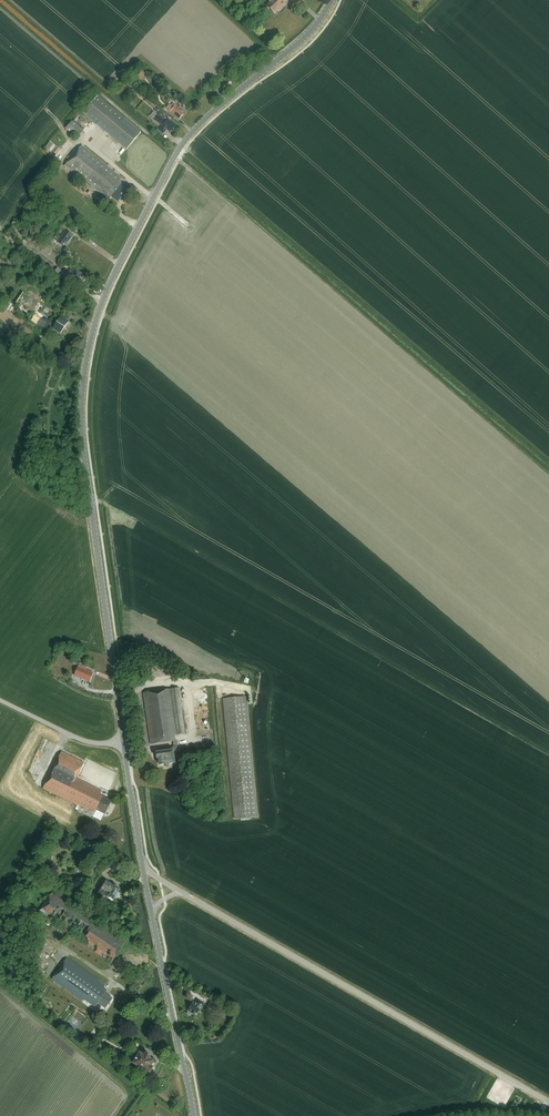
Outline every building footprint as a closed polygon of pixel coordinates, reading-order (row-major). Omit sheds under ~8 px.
[(269,2),(266,6),(275,14),(286,2),(284,0),(267,0),(269,2)] [(141,68),(136,74),(140,78),(145,72),(141,68)] [(127,151),(131,146),(142,134),(98,97),(84,114),(127,151)] [(179,119),(186,111),(180,105),(179,107),(176,104),(174,107),(169,103),(166,107),(170,111),(170,112),(179,119)] [(159,114),(166,120),(167,118),(168,118),(169,116),(157,107),(155,110),(159,114)] [(159,114),(158,114),(155,118),(162,124),(159,129),(163,132),(166,128),(170,131),(171,130),(173,132),(177,126),(167,118),(166,120),(159,114)] [(78,138),(84,132),(71,121),(65,128),(78,138)] [(46,147),(52,152),(56,146),(50,142),(46,147)] [(117,201),(126,191),(121,186),(122,185),(120,181),(121,178),(82,145),(65,166),(94,190),(95,189),(103,195),(103,194),(110,199),(112,197),(117,201)] [(56,146),(52,152),(56,155),(60,150),(56,146)] [(73,236),(65,230),(60,237),(57,235),(54,239),(62,246),(64,244),(66,245),(73,236)] [(65,273),(58,267),(54,273),(61,278),(65,273)] [(70,271),(73,273),(70,277),(81,285),(87,277),(76,269),(73,267),(70,271)] [(11,310),(15,304),(10,301),(5,308),(10,311),(11,310)] [(46,306),(43,310),(50,315),(53,311),(46,306)] [(37,323),(41,316),(35,313),(32,320),(37,323)] [(42,318),(38,323),(44,327),(44,326),(51,331),(53,329),(60,334),(68,322),(61,317),(56,324),(47,318),(46,318),(45,318),(44,319),(42,318)] [(136,672),(147,671),(146,663),(135,665),(136,672)] [(93,673),(78,667),(74,676),(89,682),(93,673)] [(174,736),(186,734),(183,713),(182,713),(178,688),(143,693),(150,744),(172,741),(173,747),(172,748),(162,749),(162,752),(156,753),(157,759),(158,758),(159,765),(165,765),(165,767),(169,767),(169,764),(175,763),(173,751),(177,750),(176,741),(175,741),(174,736)] [(234,819),(258,817),(247,696),(223,698),(234,819)] [(105,814),(112,801),(103,797),(101,793),(102,790),(77,778),(84,762),(62,751),(43,788),(77,805),(78,804),(87,809),(87,808),(95,811),(96,809),(105,814)] [(104,880),(100,886),(98,885),(95,890),(94,892),(96,893),(97,891),(99,892),(99,893),(111,900),(113,900),(115,897),(117,898),(120,893),(118,892),(119,889),(115,886),(116,884),(113,882),(112,884),(104,880)] [(111,963),(126,941),(97,922),(95,923),(90,919),(90,918),(52,893),(38,914),(111,963)] [(70,960),(72,957),(70,956),(68,958),(67,957),(52,978),(81,999),(85,999),(95,1006),(98,1002),(106,1008),(113,998),(105,993),(107,990),(104,987),(105,985),(104,984),(105,983),(96,977),(95,978),(70,960)] [(202,1008),(204,1004),(197,999),(195,1002),(193,1001),(192,1004),(191,1004),(189,1004),(188,1007),(188,1009),(188,1010),(187,1013),(189,1015),(191,1013),(196,1015),(201,1007),(202,1008)] [(216,1005),(217,1004),(211,1000),(207,1005),(213,1010),(216,1005)] [(123,1035),(120,1041),(126,1044),(129,1039),(123,1035)] [(152,1065),(154,1060),(149,1057),(150,1056),(143,1051),(141,1053),(137,1051),(133,1057),(137,1059),(134,1063),(135,1064),(133,1066),(134,1068),(143,1073),(145,1073),(146,1070),(148,1072),(149,1071),(151,1070),(152,1068),(151,1066),(152,1066),(152,1065)]
